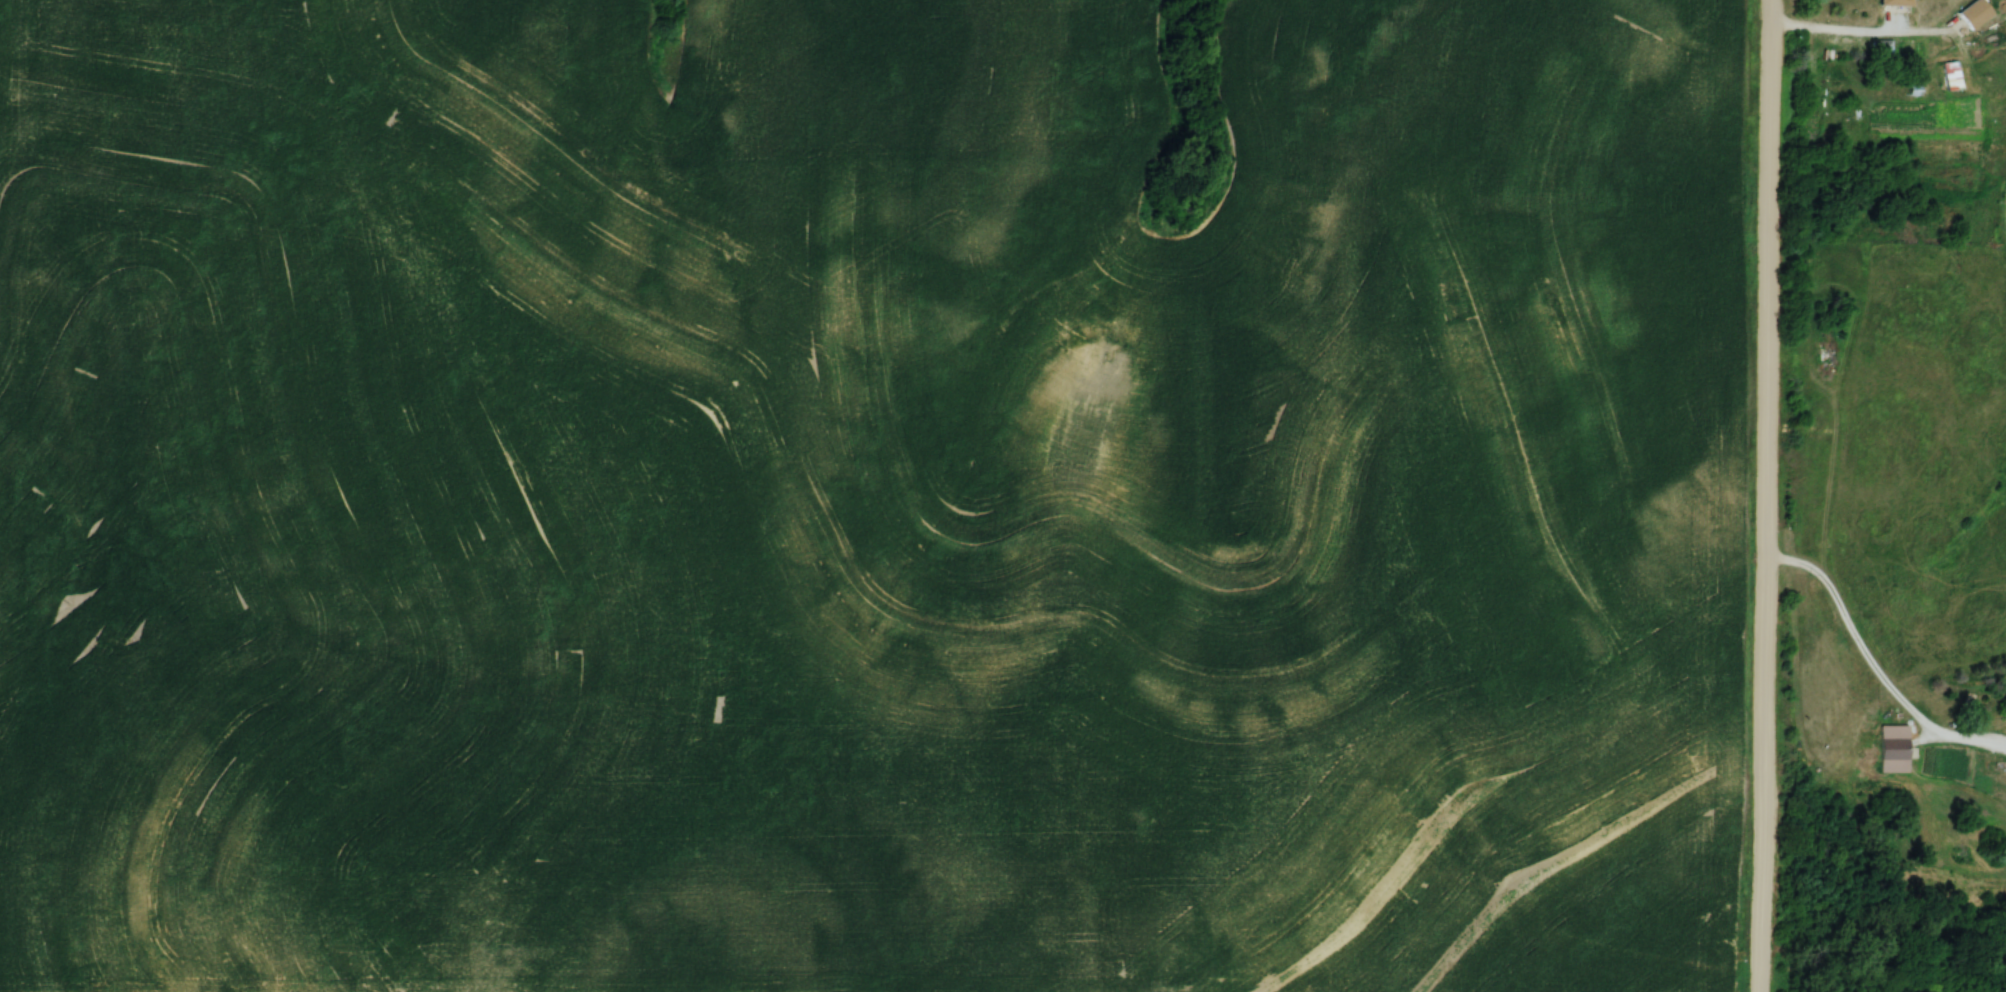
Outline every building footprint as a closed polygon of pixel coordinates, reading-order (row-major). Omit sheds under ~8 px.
[(1993,14),(1982,0),(1975,0),(1957,14),(1971,31),(1993,14)] [(1908,726),(1880,726),(1880,773),(1908,773),(1908,726)]
